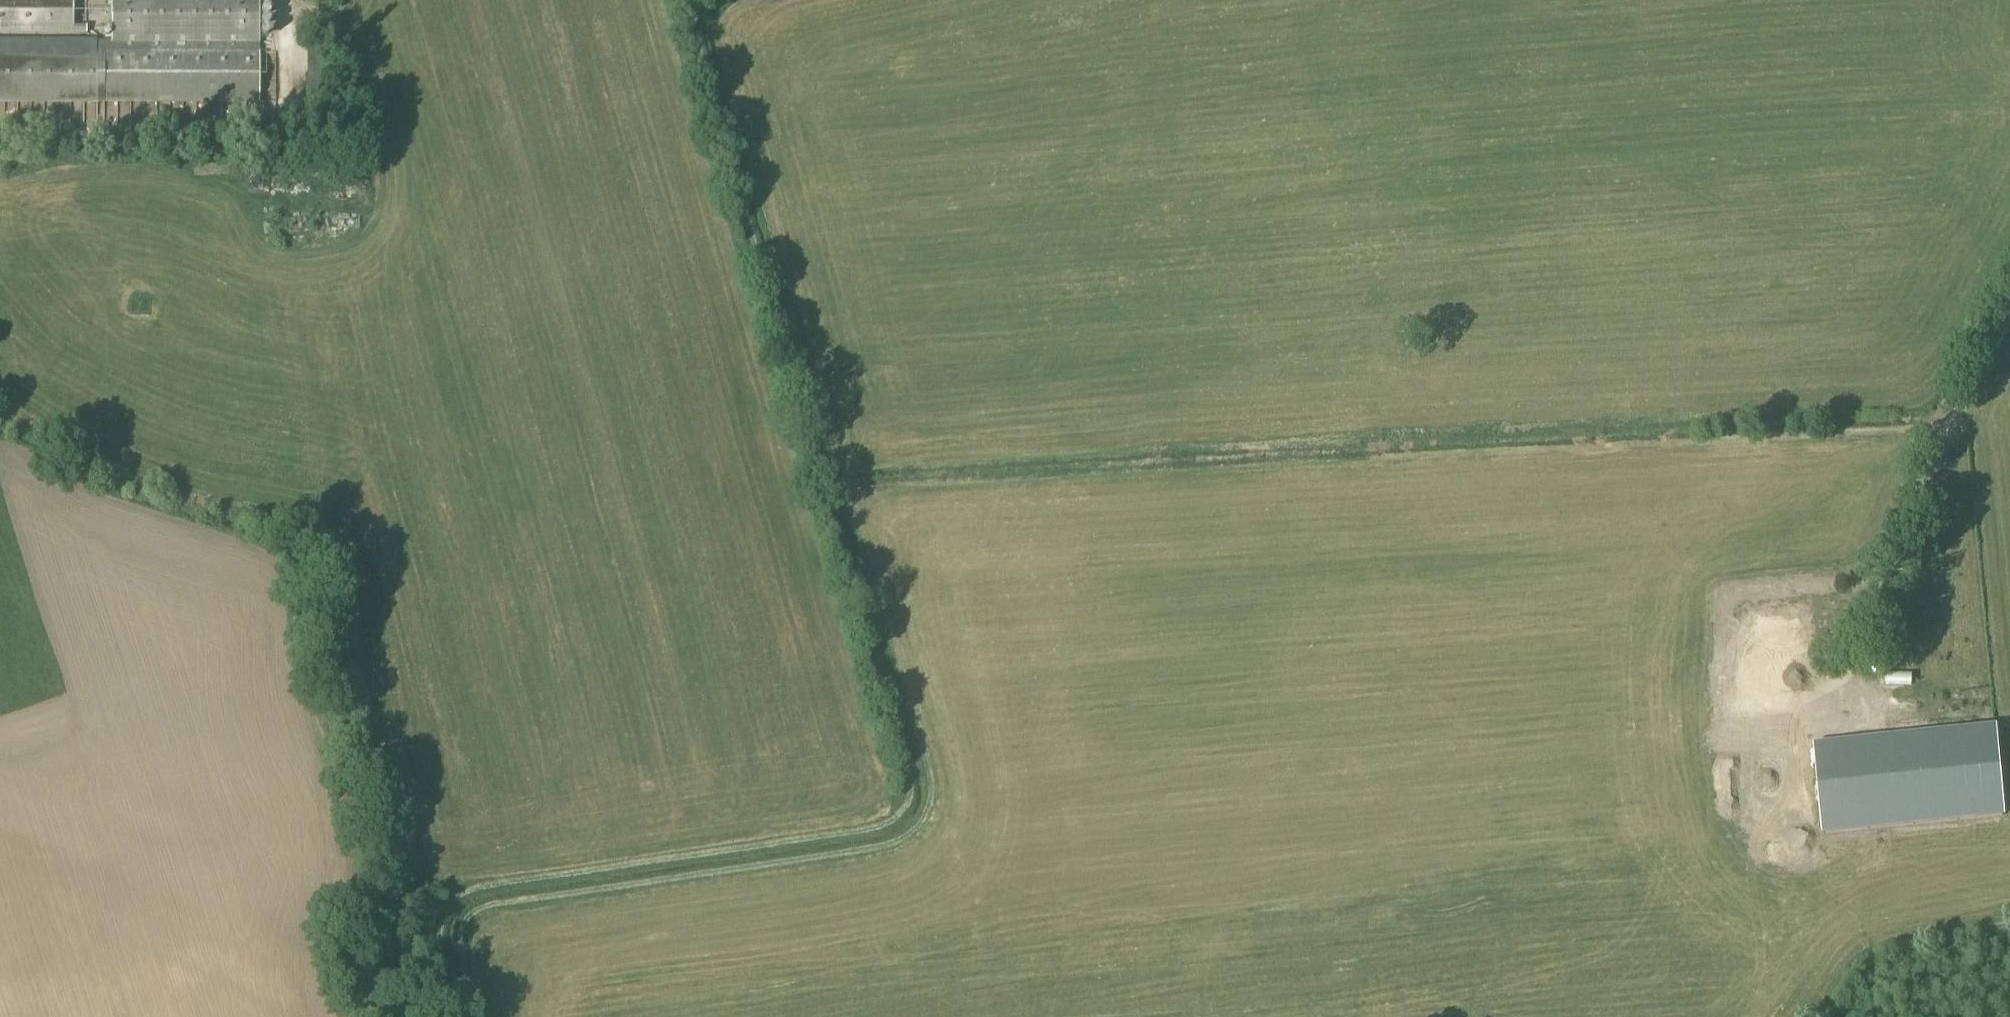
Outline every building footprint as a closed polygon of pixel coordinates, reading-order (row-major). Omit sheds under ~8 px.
[(146,103),(259,104),(259,44),(259,0),(111,0),(111,42),(0,41),(0,103),(146,103)] [(87,0),(0,0),(0,35),(87,36),(87,0)] [(1862,831),(2005,817),(1996,728),(1854,743),(1862,831)] [(1765,767),(1768,813),(1833,809),(1831,764),(1765,767)]
